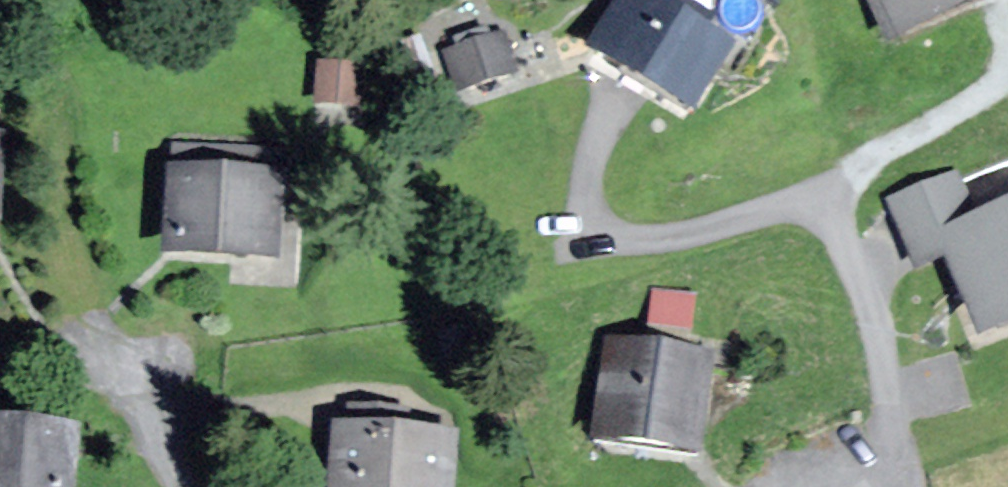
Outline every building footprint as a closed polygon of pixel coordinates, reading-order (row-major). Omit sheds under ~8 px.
[(648,0),(623,0),(592,54),(693,111),(730,47),(648,0)] [(896,44),(995,0),(876,0),(896,44)] [(506,35),(447,53),(459,90),(517,72),(506,35)] [(358,68),(319,65),(316,105),(355,108),(358,68)] [(274,259),(277,180),(168,175),(165,255),(274,259)] [(892,203),(918,269),(946,258),(979,342),(992,337),(1007,331),(1007,213),(976,225),(956,177),(892,203)] [(707,360),(609,346),(595,441),(693,455),(707,360)] [(0,429),(0,486),(69,486),(74,435),(0,429)] [(337,431),(333,486),(449,486),(453,440),(337,431)]
